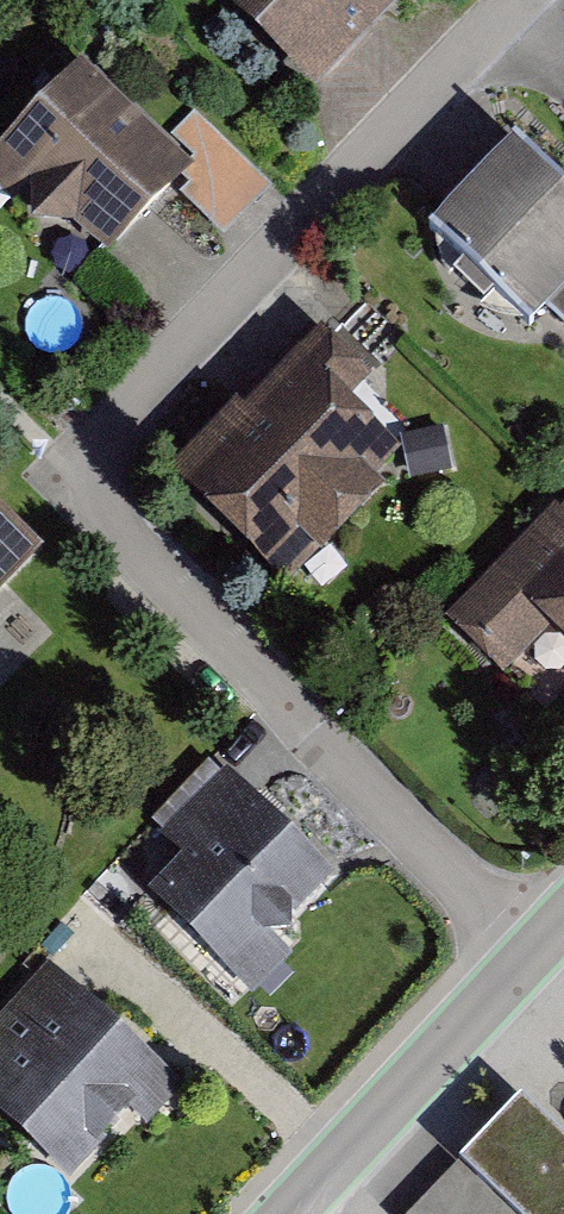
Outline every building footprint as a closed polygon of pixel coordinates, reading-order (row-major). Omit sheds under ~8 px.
[(330,91),(418,0),(236,0),(330,91)] [(195,176),(81,67),(0,151),(0,192),(12,204),(31,197),(32,232),(75,229),(109,265),(195,176)] [(533,141),(442,232),(546,335),(562,319),(563,320),(563,172),(533,141)] [(425,449),(315,346),(188,481),(297,585),(425,449)] [(58,547),(0,490),(0,607),(58,547)] [(459,616),(517,673),(555,635),(563,644),(563,510),(459,616)] [(355,874),(231,769),(174,837),(196,856),(162,896),(263,981),(355,874)] [(58,963),(0,1025),(0,1096),(95,1185),(188,1086),(58,963)] [(521,1098),(455,1166),(506,1213),(563,1213),(563,1140),(521,1098)] [(455,1166),(409,1213),(506,1213),(455,1166)]
